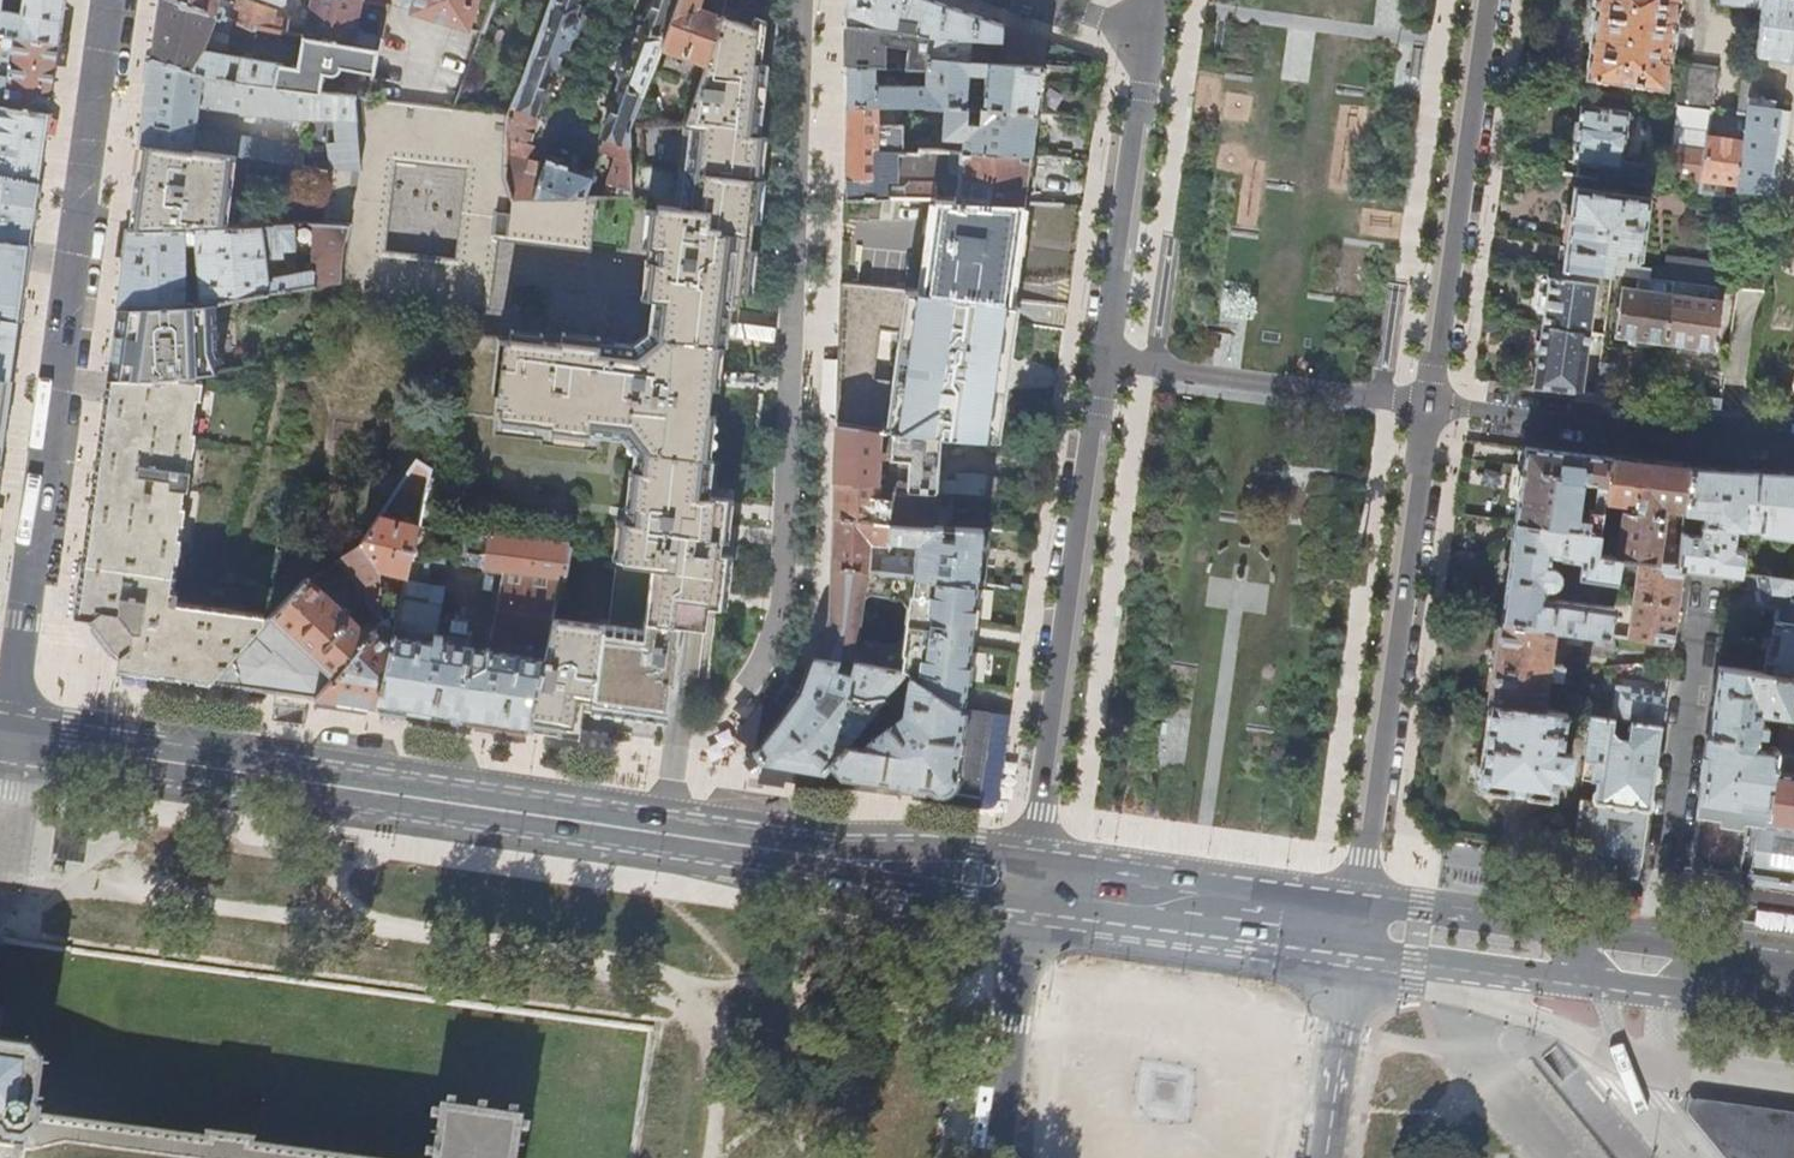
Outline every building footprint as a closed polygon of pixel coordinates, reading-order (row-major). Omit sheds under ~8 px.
[(65,0),(25,0),(24,11),(1,9),(3,0),(0,0),(0,34),(59,43),(64,8),(65,0)] [(25,0),(3,0),(1,9),(24,11),(25,0)] [(154,59),(214,80),(266,86),(321,92),(324,74),(335,75),(338,73),(340,71),(342,68),(374,73),(379,49),(305,37),(302,37),(298,67),(203,52),(212,28),(229,34),(233,22),(231,21),(223,18),(175,0),(162,0),(158,27),(154,59)] [(223,18),(225,9),(217,7),(219,0),(175,0),(223,18)] [(233,22),(255,31),(256,29),(294,36),(296,29),(289,27),(290,22),(274,18),(276,12),(243,0),(239,0),(231,21),(233,22)] [(379,49),(381,38),(363,35),(357,29),(361,2),(362,0),(311,0),(305,37),(379,49)] [(478,0),(416,0),(412,12),(468,30),(478,0)] [(581,197),(589,176),(566,168),(567,166),(546,159),(544,162),(524,157),(532,145),(527,144),(538,113),(535,112),(552,66),(556,67),(566,39),(573,36),(578,23),(574,17),(578,7),(574,6),(576,0),(552,0),(549,8),(527,67),(509,114),(507,145),(505,178),(511,197),(540,197),(581,197)] [(678,0),(653,0),(642,31),(638,29),(628,57),(622,59),(617,74),(621,79),(617,88),(619,89),(602,137),(608,139),(603,153),(616,158),(607,183),(630,190),(630,128),(630,126),(661,46),(678,1),(678,0)] [(678,1),(661,46),(705,62),(721,16),(708,12),(694,7),(697,0),(678,0),(678,1)] [(1000,24),(972,14),(931,0),(846,0),(846,23),(889,28),(925,34),(935,35),(969,38),(997,40),(998,40),(1000,24)] [(1584,77),(1664,88),(1677,0),(1595,0),(1584,77)] [(1715,3),(1760,10),(1761,0),(1715,0),(1715,3)] [(1760,10),(1753,54),(1793,59),(1793,0),(1761,0),(1760,10)] [(747,24),(722,14),(721,16),(705,62),(685,124),(630,128),(630,190),(630,196),(633,195),(631,205),(633,205),(634,200),(656,202),(654,222),(650,222),(647,261),(654,261),(651,298),(659,299),(728,308),(729,292),(743,294),(747,262),(754,195),(752,195),(752,189),(756,155),(752,155),(759,98),(763,61),(752,60),(756,27),(747,24)] [(889,28),(846,23),(846,48),(846,65),(874,66),(885,66),(884,44),(904,46),(904,67),(923,68),(925,69),(925,57),(967,61),(969,38),(935,35),(925,34),(889,28)] [(1041,66),(1045,39),(1000,24),(998,40),(997,40),(996,63),(1041,66)] [(59,43),(0,34),(0,75),(9,77),(5,106),(49,112),(51,97),(59,43)] [(967,61),(996,63),(997,40),(969,38),(967,61)] [(884,44),(885,66),(904,67),(904,46),(884,44)] [(1035,114),(1041,66),(996,63),(967,61),(925,57),(925,69),(923,68),(923,85),(874,83),(874,66),(846,65),(846,85),(846,105),(901,105),(922,106),(942,107),(964,108),(964,107),(967,74),(983,75),(981,109),(1035,114)] [(149,97),(142,143),(230,155),(289,163),(330,169),(361,170),(359,143),(330,143),(331,156),(311,148),(254,141),(196,132),(200,107),(240,113),(243,115),(274,117),(274,120),(329,119),(356,119),(354,96),(321,92),(266,86),(214,80),(154,59),(149,97)] [(1680,67),(1675,103),(1676,104),(1709,108),(1711,108),(1716,72),(1680,67)] [(978,109),(981,109),(983,75),(967,74),(964,107),(967,107),(978,109)] [(1748,97),(1750,80),(1741,79),(1736,112),(1746,114),(1748,97)] [(590,245),(596,196),(581,197),(540,197),(511,197),(505,178),(507,145),(509,114),(455,107),(369,98),(354,96),(356,119),(359,143),(361,170),(330,169),(326,198),(322,226),(349,226),(345,242),(343,251),(339,281),(338,296),(472,310),(483,311),(492,263),(496,234),(590,245)] [(1778,197),(1789,111),(1770,108),(1771,100),(1748,97),(1746,114),(1742,141),(1735,191),(1778,197)] [(1697,192),(1705,136),(1709,108),(1676,104),(1666,175),(1683,178),(1682,190),(1697,192)] [(40,182),(44,147),(49,112),(5,106),(0,105),(0,176),(40,182)] [(845,155),(845,179),(874,181),(872,151),(901,152),(902,126),(873,126),(873,118),(901,118),(901,105),(846,105),(845,155)] [(1576,160),(1574,175),(1651,185),(1652,178),(1645,177),(1647,165),(1620,161),(1624,135),(1630,130),(1631,118),(1627,113),(1626,111),(1579,105),(1571,160),(1576,160)] [(1029,156),(1035,114),(981,109),(978,109),(977,118),(966,117),(967,107),(964,107),(964,108),(942,107),(941,136),(955,138),(962,139),(961,152),(1029,156)] [(330,143),(359,143),(356,119),(329,119),(330,143)] [(1735,191),(1742,141),(1705,136),(1697,192),(1735,197),(1735,191)] [(142,143),(139,167),(130,230),(219,228),(226,183),(230,155),(142,143)] [(845,188),(845,198),(886,199),(887,181),(896,182),(896,176),(944,177),(945,161),(958,162),(957,183),(957,190),(957,198),(1022,203),(1029,156),(961,152),(955,151),(919,149),(919,152),(901,152),(872,151),(874,181),(845,179),(845,188)] [(40,182),(0,176),(0,240),(30,245),(33,228),(40,182)] [(602,196),(630,196),(630,190),(607,183),(602,196)] [(892,200),(935,200),(935,183),(908,183),(903,189),(893,189),(892,200)] [(1572,186),(1561,266),(1597,271),(1610,273),(1654,279),(1655,269),(1638,266),(1647,197),(1572,186)] [(922,292),(1009,301),(1022,203),(957,198),(957,200),(935,200),(922,292)] [(264,251),(292,250),(292,226),(261,226),(219,228),(130,230),(125,268),(119,307),(187,304),(186,276),(184,243),(196,242),(199,275),(201,303),(213,302),(315,286),(316,270),(314,270),(267,276),(264,251)] [(322,226),(317,226),(317,250),(314,270),(316,270),(315,286),(339,281),(343,251),(345,242),(349,226),(322,226)] [(20,320),(25,281),(30,245),(0,240),(0,317),(20,320)] [(184,243),(186,276),(199,275),(196,242),(184,243)] [(1542,314),(1540,325),(1589,332),(1597,271),(1561,266),(1550,264),(1549,277),(1547,277),(1545,292),(1542,314)] [(1671,293),(1672,282),(1665,281),(1664,292),(1620,286),(1613,336),(1626,337),(1652,341),(1664,343),(1671,293)] [(1225,282),(1223,307),(1247,309),(1249,284),(1225,282)] [(836,377),(835,424),(883,430),(891,380),(883,379),(884,377),(875,376),(874,378),(872,378),(879,331),(897,333),(903,290),(842,284),(838,350),(836,377)] [(939,436),(989,439),(1009,301),(922,292),(903,290),(897,333),(891,380),(883,430),(939,436)] [(1542,314),(1545,292),(1537,291),(1534,313),(1542,314)] [(1721,300),(1671,293),(1664,343),(1675,344),(1702,348),(1715,350),(1721,300)] [(509,337),(499,335),(491,388),(497,390),(494,404),(502,405),(499,420),(591,432),(593,419),(628,424),(648,448),(646,467),(638,467),(631,508),(640,509),(639,522),(623,520),(617,565),(655,570),(647,631),(553,616),(528,729),(577,737),(581,709),(665,721),(670,722),(673,685),(678,646),(676,645),(678,626),(696,628),(703,629),(706,605),(717,607),(718,601),(723,554),(717,553),(720,529),(723,496),(707,494),(710,458),(719,382),(725,328),(728,308),(659,299),(657,320),(656,327),(634,344),(598,342),(600,335),(560,330),(560,334),(511,327),(509,337)] [(187,304),(119,307),(115,338),(111,368),(117,368),(116,376),(110,375),(110,378),(156,378),(194,375),(195,372),(210,371),(207,363),(217,360),(214,348),(217,322),(211,320),(213,302),(201,303),(187,304)] [(12,376),(16,346),(20,320),(0,317),(0,376),(12,376)] [(1602,334),(1603,324),(1595,322),(1594,333),(1602,334)] [(1535,373),(1533,387),(1580,393),(1587,343),(1589,332),(1540,325),(1539,336),(1536,358),(1534,372),(1535,373)] [(1528,357),(1536,358),(1539,336),(1531,335),(1528,357)] [(1652,341),(1626,337),(1625,346),(1651,350),(1652,341)] [(1587,343),(1580,393),(1594,394),(1598,361),(1600,345),(1587,343)] [(1701,357),(1702,348),(1675,344),(1674,353),(1701,357)] [(1699,406),(1718,408),(1724,362),(1711,360),(1705,365),(1699,406)] [(1594,394),(1613,396),(1618,364),(1598,361),(1594,394)] [(126,672),(211,684),(265,626),(265,620),(177,607),(179,596),(170,594),(174,559),(180,560),(183,537),(178,537),(180,521),(185,522),(192,468),(186,467),(188,453),(194,454),(197,429),(191,429),(193,415),(198,415),(203,379),(194,378),(194,375),(156,378),(110,378),(106,404),(101,443),(96,478),(79,608),(126,672)] [(6,418),(12,376),(0,376),(0,460),(6,418)] [(834,452),(833,480),(875,484),(877,457),(889,458),(886,485),(891,486),(934,491),(936,491),(937,481),(939,436),(883,430),(835,424),(834,452)] [(1513,521),(1597,533),(1601,501),(1606,456),(1564,451),(1524,445),(1513,521)] [(1648,462),(1606,456),(1601,501),(1630,505),(1629,510),(1620,509),(1613,556),(1618,556),(1637,559),(1656,562),(1665,512),(1685,515),(1690,466),(1648,462)] [(397,492),(424,498),(430,469),(417,462),(397,492)] [(1747,469),(1690,466),(1685,515),(1701,517),(1699,537),(1680,534),(1676,564),(1682,565),(1682,566),(1732,573),(1732,571),(1742,573),(1745,550),(1732,549),(1734,532),(1755,533),(1755,536),(1793,541),(1793,472),(1747,469)] [(833,509),(832,517),(890,522),(932,526),(934,491),(891,486),(890,499),(878,496),(878,484),(875,484),(833,480),(833,509)] [(954,493),(995,496),(996,482),(955,480),(954,482),(937,481),(936,491),(954,493)] [(890,499),(891,486),(886,485),(878,484),(878,496),(890,499)] [(407,575),(418,527),(418,524),(404,520),(405,514),(396,512),(395,518),(382,514),(363,543),(363,544),(379,569),(407,575)] [(941,527),(932,526),(890,522),(832,517),(831,559),(830,566),(976,583),(981,530),(954,528),(953,539),(940,538),(941,527)] [(1597,533),(1513,521),(1499,623),(1582,634),(1607,637),(1611,611),(1551,604),(1542,603),(1543,591),(1548,591),(1551,590),(1555,587),(1556,584),(1557,580),(1557,576),(1555,572),(1553,570),(1550,568),(1546,567),(1548,556),(1579,560),(1577,580),(1614,583),(1618,556),(1613,556),(1594,553),(1597,533)] [(954,528),(941,527),(940,538),(953,539),(954,528)] [(458,719),(528,729),(553,616),(569,545),(472,534),(471,536),(458,534),(454,563),(503,569),(491,642),(489,643),(487,651),(469,648),(470,642),(469,640),(436,635),(443,587),(405,580),(391,643),(376,708),(458,719)] [(268,692),(316,699),(374,630),(378,611),(380,601),(379,569),(363,544),(341,558),(374,612),(363,630),(309,580),(308,579),(283,606),(265,626),(211,684),(268,692)] [(1676,606),(1682,566),(1682,565),(1676,564),(1656,562),(1637,559),(1631,600),(1676,606)] [(961,707),(968,647),(976,583),(830,566),(829,594),(828,621),(813,658),(838,662),(853,664),(904,672),(910,675),(961,707)] [(1790,622),(1793,599),(1793,580),(1752,574),(1758,607),(1765,606),(1775,608),(1769,646),(1766,646),(1763,672),(1793,676),(1793,622),(1790,622)] [(1671,645),(1676,606),(1631,600),(1626,639),(1657,643),(1671,645)] [(372,707),(376,708),(391,643),(384,638),(390,614),(378,611),(374,630),(316,699),(317,699),(367,706),(372,707)] [(1499,623),(1488,701),(1541,709),(1546,675),(1560,677),(1561,664),(1556,663),(1557,654),(1549,653),(1551,641),(1580,644),(1582,634),(1499,623)] [(1607,637),(1582,634),(1580,644),(1580,650),(1611,653),(1612,638),(1607,637)] [(1668,667),(1671,645),(1657,643),(1654,665),(1668,667)] [(827,772),(829,772),(830,762),(846,743),(860,745),(871,737),(868,733),(884,713),(876,706),(899,677),(904,672),(853,664),(848,676),(834,670),(838,662),(813,658),(800,692),(754,752),(761,762),(827,772)] [(853,664),(838,662),(834,670),(848,676),(853,664)] [(1751,823),(1751,822),(1756,823),(1764,824),(1775,750),(1753,747),(1757,738),(1761,713),(1790,716),(1793,689),(1793,676),(1763,672),(1717,665),(1707,737),(1697,812),(1688,874),(1718,878),(1738,880),(1747,822),(1751,823)] [(909,682),(910,675),(904,672),(899,677),(909,682)] [(990,712),(962,708),(961,707),(910,675),(909,682),(904,716),(891,724),(890,723),(871,737),(860,745),(846,743),(830,762),(829,772),(886,780),(891,781),(921,785),(977,793),(990,712)] [(1571,713),(1589,715),(1606,717),(1610,688),(1575,683),(1571,713)] [(1629,720),(1660,725),(1664,695),(1618,689),(1614,718),(1629,720)] [(1541,709),(1488,701),(1477,785),(1552,796),(1553,795),(1563,796),(1570,754),(1567,752),(1559,751),(1565,712),(1541,709)] [(901,715),(898,711),(890,717),(893,721),(901,715)] [(1010,715),(990,712),(977,793),(986,794),(1001,782),(1010,715)] [(1589,715),(1569,858),(1605,863),(1639,868),(1648,803),(1660,725),(1629,720),(1626,739),(1616,737),(1611,731),(1613,718),(1606,717),(1589,715)] [(1775,750),(1764,824),(1756,823),(1748,882),(1784,887),(1793,888),(1793,752),(1775,750)] [(761,762),(754,752),(750,758),(760,773),(826,782),(827,772),(761,762)] [(886,780),(829,772),(827,783),(889,792),(891,781),(886,780)] [(977,793),(921,785),(920,795),(976,804),(977,793)] [(118,968),(120,948),(11,937),(9,957),(118,968)] [(34,1122),(32,1119),(38,1078),(40,1078),(41,1070),(39,1069),(40,1061),(30,1058),(29,1056),(22,1055),(21,1057),(0,1054),(0,1147),(17,1150),(34,1122)] [(1184,1076),(1148,1071),(1143,1109),(1179,1113),(1184,1076)] [(1685,1110),(1724,1157),(1793,1157),(1793,1111),(1690,1096),(1685,1110)] [(518,1132),(526,1133),(527,1125),(519,1124),(520,1118),(516,1117),(517,1110),(509,1109),(508,1110),(484,1107),(484,1105),(476,1104),(476,1106),(453,1102),(452,1101),(445,1100),(444,1107),(438,1106),(437,1113),(431,1113),(430,1120),(436,1121),(431,1151),(426,1151),(424,1157),(515,1157),(518,1132)]
